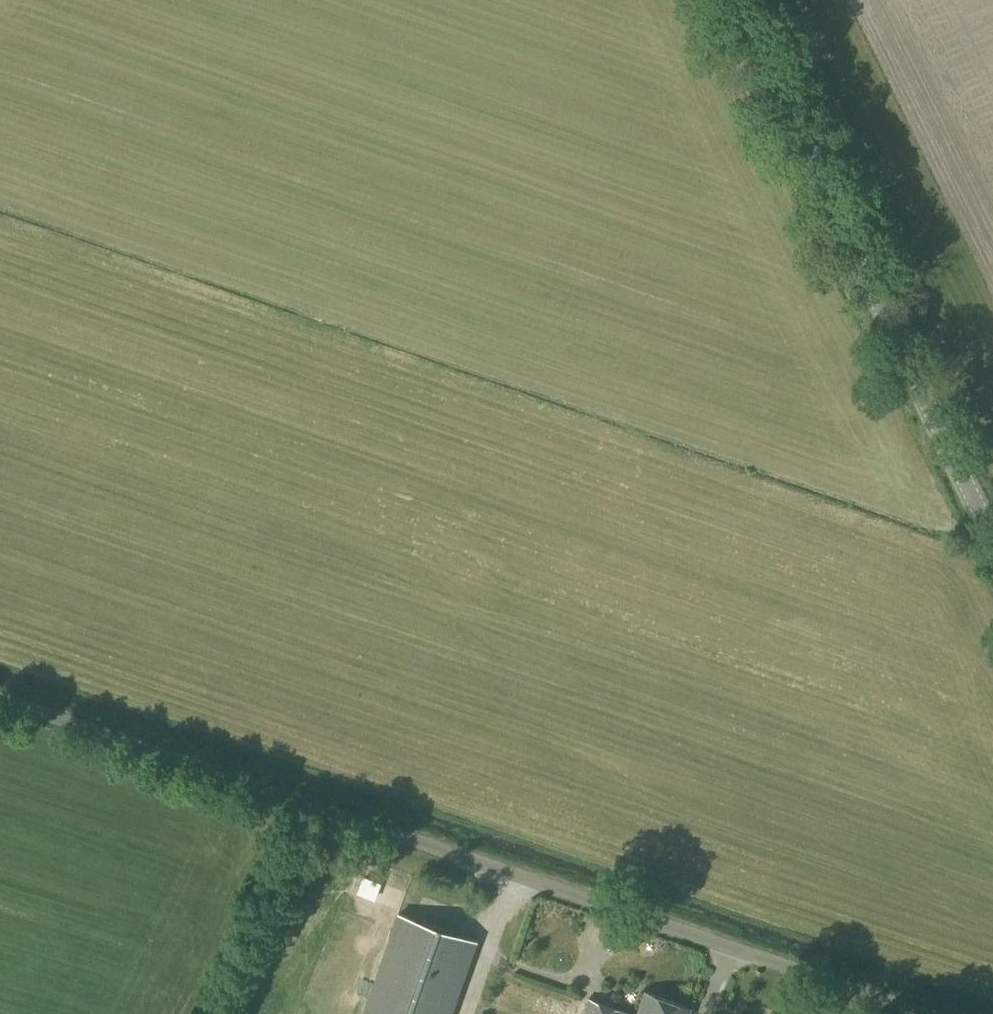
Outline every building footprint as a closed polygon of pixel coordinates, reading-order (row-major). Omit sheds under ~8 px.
[(362,877),(356,892),(371,898),(377,883),(362,877)] [(475,941),(398,914),(363,1013),(450,1013),(475,941)] [(515,1001),(550,1013),(561,1013),(564,1006),(519,990),(515,1001)] [(690,1008),(645,992),(641,1003),(637,1003),(634,1012),(635,1013),(688,1013),(690,1008)] [(589,999),(584,1013),(631,1013),(589,999)]
